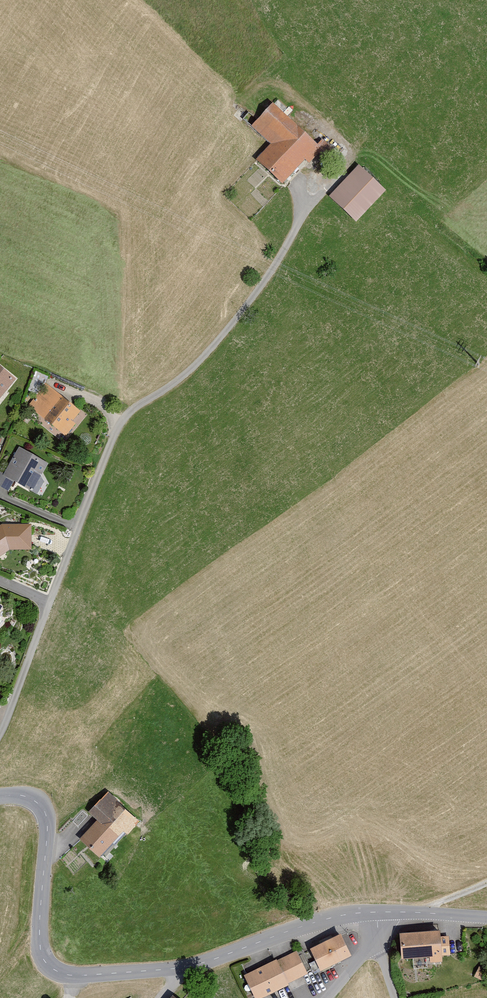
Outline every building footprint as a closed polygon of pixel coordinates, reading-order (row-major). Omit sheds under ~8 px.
[(318,144),(271,102),(250,125),(272,144),(258,159),(282,181),(303,157),(308,162),(321,149),(330,157),(335,150),(323,139),(318,144)] [(386,189),(358,164),(329,195),(356,221),(386,189)] [(0,365),(0,399),(17,379),(0,365)] [(80,409),(47,383),(29,406),(65,434),(76,422),(72,419),(80,409)] [(18,447),(3,475),(0,473),(0,487),(8,490),(13,481),(37,494),(44,482),(41,475),(47,463),(18,447)] [(0,526),(0,556),(10,549),(31,548),(32,525),(2,524),(0,526)] [(98,821),(81,839),(99,856),(123,830),(127,833),(138,821),(108,793),(89,813),(98,821)] [(440,931),(400,934),(402,959),(431,957),(431,963),(443,962),(442,955),(450,954),(448,936),(440,937),(440,931)] [(341,935),(310,949),(321,972),(352,957),(341,935)] [(245,975),(255,997),(263,997),(290,985),(289,982),(307,973),(296,951),(245,975)] [(479,966),(475,977),(483,980),(486,971),(486,969),(479,966)]
